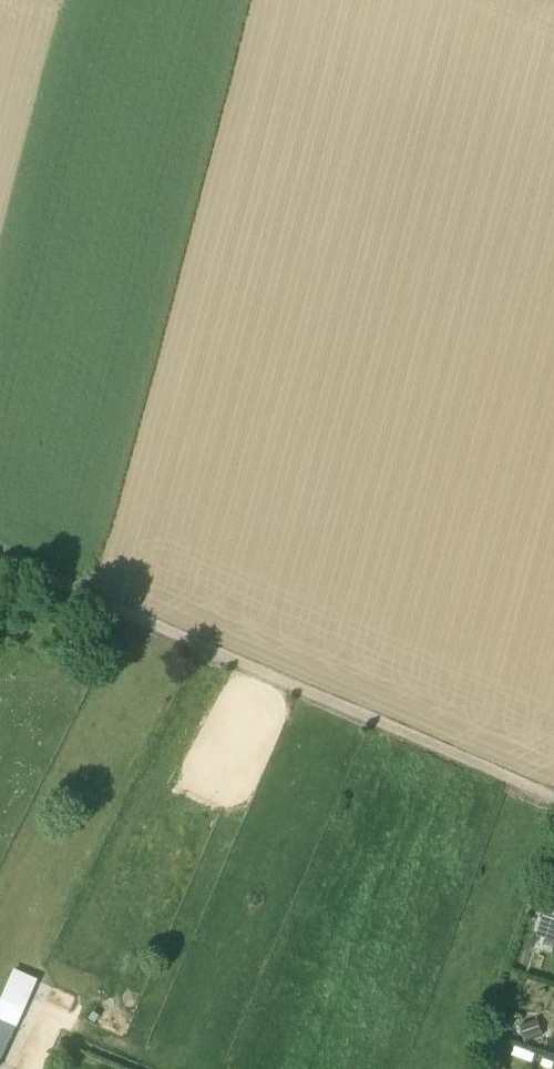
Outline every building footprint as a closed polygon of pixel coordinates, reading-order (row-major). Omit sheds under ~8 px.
[(14,971),(0,1002),(0,1057),(35,981),(14,971)]
